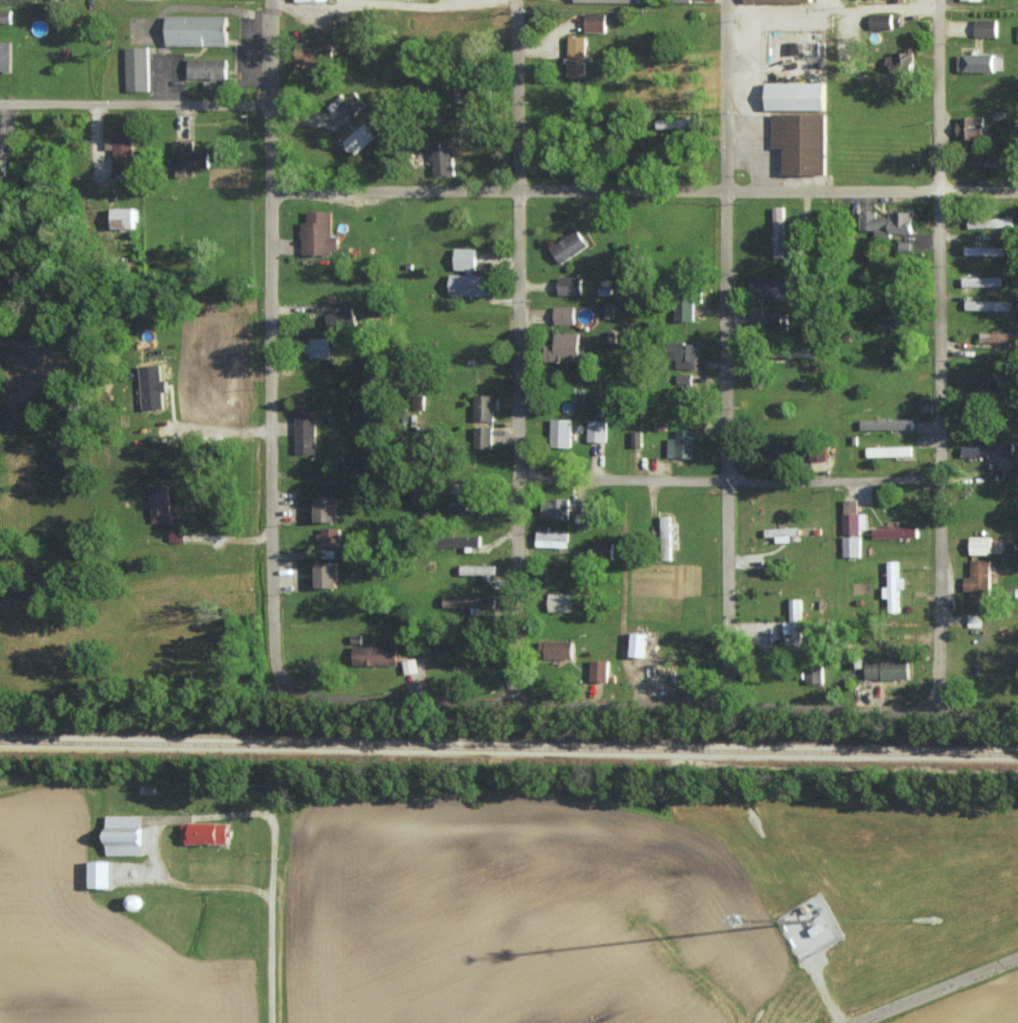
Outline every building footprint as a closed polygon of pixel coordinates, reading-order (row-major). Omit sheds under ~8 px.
[(10,22),(10,9),(0,9),(0,23),(10,22)] [(584,31),(605,31),(605,12),(585,12),(584,31)] [(869,28),(892,28),(891,14),(869,14),(869,28)] [(226,46),(227,16),(166,15),(165,45),(226,46)] [(996,36),(996,19),(975,18),(975,35),(996,36)] [(319,44),(297,44),(296,60),(332,61),(333,29),(319,29),(319,44)] [(567,74),(584,75),(586,36),(568,35),(567,74)] [(0,40),(0,69),(9,70),(10,41),(0,40)] [(125,47),(126,91),(148,90),(147,46),(125,47)] [(885,68),(913,69),(914,47),(906,46),(906,53),(886,52),(885,68)] [(993,71),(994,54),(958,53),(957,70),(993,71)] [(187,78),(210,78),(210,86),(225,87),(226,58),(188,57),(187,78)] [(768,83),(827,83),(827,111),(768,111),(768,83)] [(364,105),(356,92),(342,100),(351,114),(364,105)] [(773,115),(827,115),(827,175),(785,175),(785,149),(773,149),(773,115)] [(957,116),(957,138),(983,138),(984,117),(957,116)] [(656,118),(656,128),(696,126),(696,117),(656,118)] [(354,154),(376,136),(364,122),(342,140),(354,154)] [(113,149),(113,172),(133,172),(134,130),(113,130),(112,139),(105,139),(105,148),(113,149)] [(193,139),(173,139),(174,176),(191,176),(191,169),(208,168),(207,150),(193,151),(193,139)] [(433,142),(434,175),(455,174),(454,146),(443,146),(443,142),(433,142)] [(972,166),(1002,167),(1003,156),(973,155),(972,166)] [(784,206),(773,206),(774,252),(784,252),(784,206)] [(133,207),(111,207),(111,228),(133,228),(133,207)] [(302,253),(337,252),(337,236),(330,236),(330,210),(306,210),(306,221),(301,221),(302,253)] [(860,230),(875,230),(875,234),(913,234),(913,211),(889,211),(889,217),(876,217),(876,211),(860,211),(860,230)] [(1012,226),(1012,217),(968,218),(968,228),(1012,226)] [(587,246),(578,230),(549,246),(559,262),(587,246)] [(1002,247),(965,246),(964,254),(1002,255),(1002,247)] [(454,268),(475,269),(475,248),(455,247),(454,268)] [(484,295),(485,274),(450,273),(449,294),(484,295)] [(962,277),(963,287),(1001,285),(1001,275),(962,277)] [(558,294),(580,294),(581,276),(559,276),(558,294)] [(754,297),(787,298),(787,278),(754,277),(754,297)] [(694,320),(695,290),(676,290),(675,320),(694,320)] [(1010,300),(966,299),(965,309),(1010,310),(1010,300)] [(554,323),(574,323),(573,305),(554,306),(554,323)] [(356,324),(351,306),(325,313),(330,330),(356,324)] [(787,329),(787,312),(767,312),(767,328),(787,329)] [(554,344),(544,344),(544,361),(579,360),(578,332),(554,332),(554,344)] [(1017,342),(1017,332),(980,333),(980,343),(1017,342)] [(331,338),(310,337),(310,358),(330,358),(331,338)] [(670,360),(676,360),(676,367),(697,368),(698,343),(670,342),(670,360)] [(139,365),(141,410),(163,409),(162,391),(166,391),(166,379),(160,379),(159,364),(139,365)] [(692,374),(677,373),(676,386),(691,387),(692,374)] [(989,374),(971,374),(971,390),(989,390),(989,374)] [(495,419),(496,395),(474,394),(473,419),(495,419)] [(294,453),(314,453),(315,403),(295,403),(294,453)] [(571,446),(571,418),(551,418),(550,446),(571,446)] [(861,429),(912,428),(912,418),(861,419),(861,429)] [(588,441),(606,441),(606,419),(588,419),(588,441)] [(475,447),(491,447),(491,427),(474,427),(475,447)] [(694,457),(694,438),(668,438),(667,457),(694,457)] [(796,454),(796,442),(764,444),(764,455),(796,454)] [(1014,454),(1013,443),(962,444),(963,455),(1014,454)] [(866,447),(867,456),(912,455),(912,445),(866,447)] [(826,459),(826,448),(811,449),(811,460),(826,459)] [(149,485),(150,521),(169,521),(168,485),(149,485)] [(335,495),(315,496),(315,521),(336,520),(335,495)] [(568,498),(542,498),(542,518),(568,519),(568,498)] [(843,532),(866,532),(866,513),(858,513),(858,499),(842,499),(843,532)] [(670,559),(671,515),(661,515),(660,559),(670,559)] [(339,527),(319,527),(319,547),(339,547),(339,527)] [(793,527),(764,528),(765,536),(776,536),(776,541),(794,541),(793,527)] [(874,537),(918,536),(917,527),(873,528),(874,537)] [(536,546),(567,547),(567,532),(536,531),(536,546)] [(479,535),(438,535),(438,546),(480,546),(479,535)] [(859,535),(843,536),(843,556),(860,556),(859,535)] [(991,554),(991,536),(971,535),(970,553),(991,554)] [(613,542),(592,541),(591,555),(613,555),(613,542)] [(971,591),(970,611),(989,611),(990,560),(971,559),(970,576),(964,576),(964,591),(971,591)] [(336,587),(336,562),(316,561),(315,587),(336,587)] [(888,561),(889,586),(883,586),(883,598),(889,597),(889,612),(899,612),(898,588),(905,588),(905,577),(898,577),(898,561),(888,561)] [(496,565),(460,564),(460,574),(487,575),(487,580),(495,580),(496,565)] [(570,593),(548,593),(548,611),(570,611),(570,593)] [(495,597),(443,595),(443,607),(495,609),(495,597)] [(790,621),(784,621),(784,634),(790,633),(791,644),(802,644),(800,598),(790,599),(790,621)] [(981,627),(981,615),(969,615),(968,626),(981,627)] [(630,656),(644,656),(645,632),(631,632),(630,656)] [(572,658),(572,641),(540,640),(540,658),(572,658)] [(397,665),(397,645),(353,645),(353,664),(397,665)] [(405,673),(417,672),(415,658),(402,660),(405,673)] [(865,661),(866,679),(909,678),(909,659),(865,661)] [(608,681),(608,660),(591,660),(590,681),(608,681)] [(141,854),(140,815),(105,816),(106,855),(141,854)] [(181,822),(181,843),(228,844),(229,823),(181,822)] [(89,888),(111,887),(110,861),(88,861),(89,888)]
